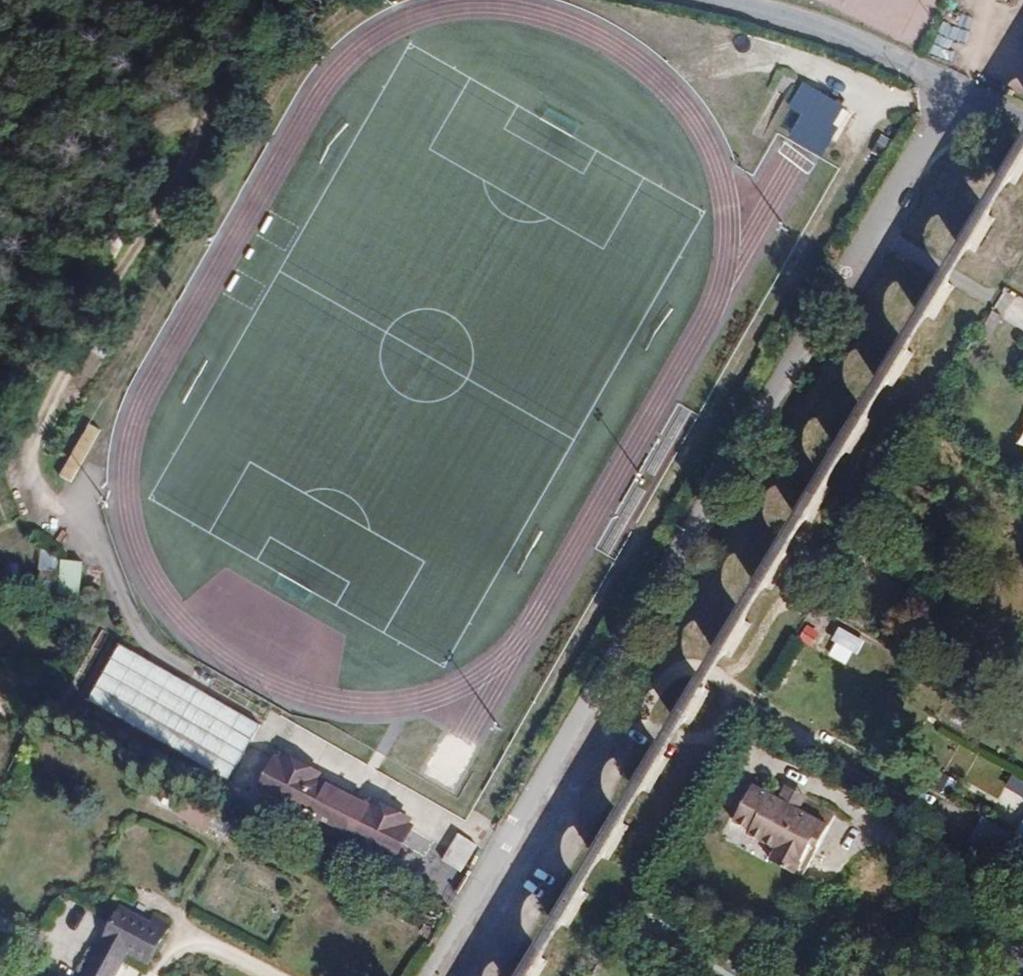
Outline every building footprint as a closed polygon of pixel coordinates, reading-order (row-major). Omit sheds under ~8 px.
[(805,87),(792,109),(805,117),(792,138),(821,155),(836,129),(831,126),(841,108),(805,87)] [(41,552),(40,589),(57,590),(58,552),(41,552)] [(59,595),(81,596),(83,561),(61,560),(59,595)] [(840,628),(829,656),(855,665),(865,637),(840,628)] [(261,724),(121,645),(88,701),(228,782),(261,724)] [(276,760),(257,798),(392,864),(410,826),(405,824),(408,819),(373,802),(371,807),(315,780),(318,775),(283,757),(281,762),(276,760)] [(997,798),(1016,809),(1022,798),(1022,788),(1009,779),(997,798)] [(753,785),(734,820),(756,831),(754,836),(777,848),(771,860),(796,873),(812,844),(818,848),(839,808),(825,800),(823,803),(809,795),(808,796),(786,785),(779,799),(753,785)] [(460,871),(476,845),(459,833),(442,860),(460,871)] [(84,974),(87,975),(115,975),(127,953),(148,964),(169,925),(155,917),(151,924),(121,908),(84,974)]
